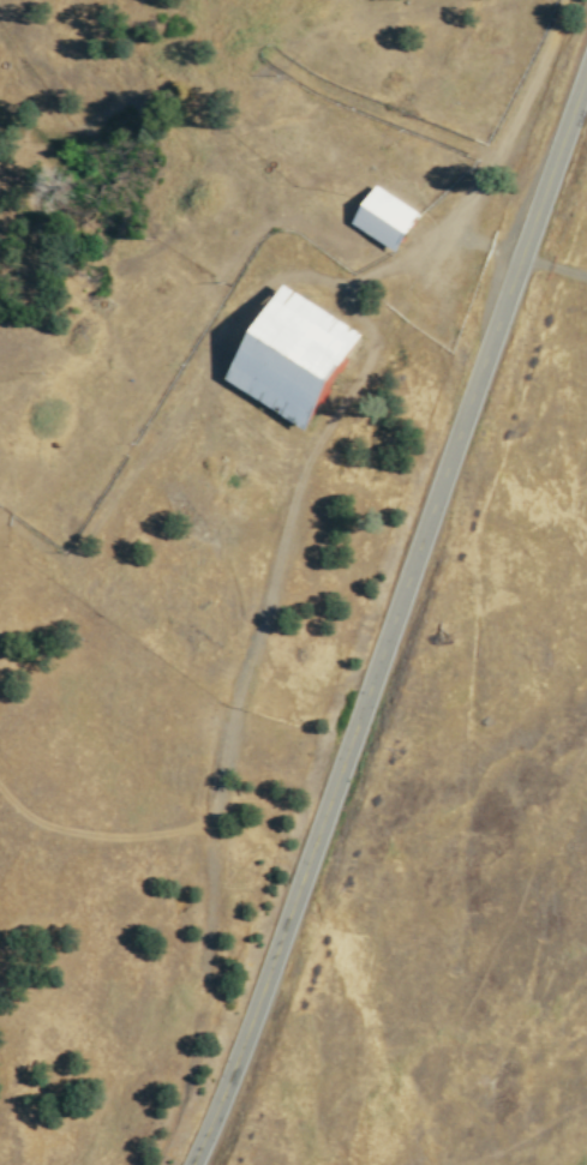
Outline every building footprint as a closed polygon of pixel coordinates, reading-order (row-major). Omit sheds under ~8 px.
[(351,224),(396,252),(420,213),(375,186),(351,224)] [(227,381),(308,429),(365,334),(284,285),(227,381)]
